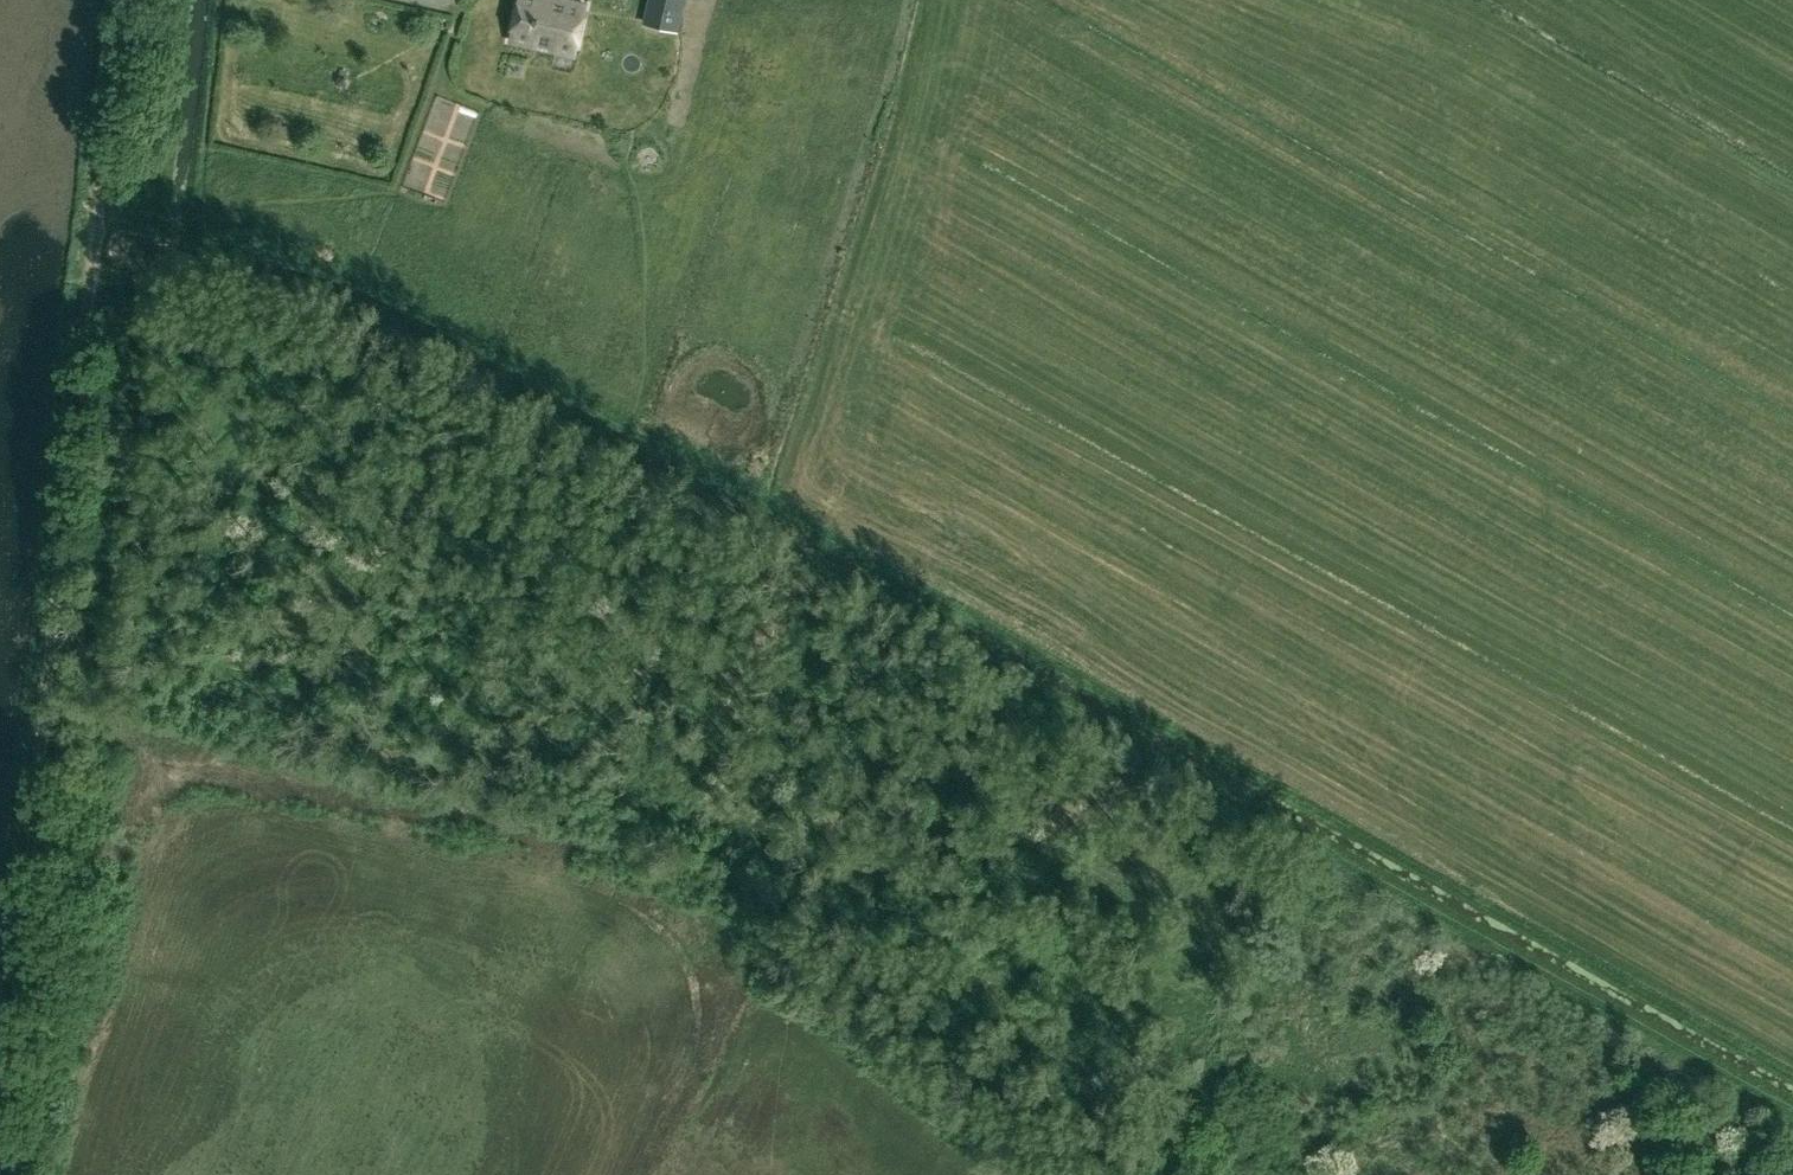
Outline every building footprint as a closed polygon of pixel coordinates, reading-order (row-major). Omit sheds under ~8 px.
[(590,6),(562,0),(524,0),(515,41),(542,47),(543,42),(581,50),(590,6)] [(686,0),(655,0),(650,23),(680,30),(686,0)]
